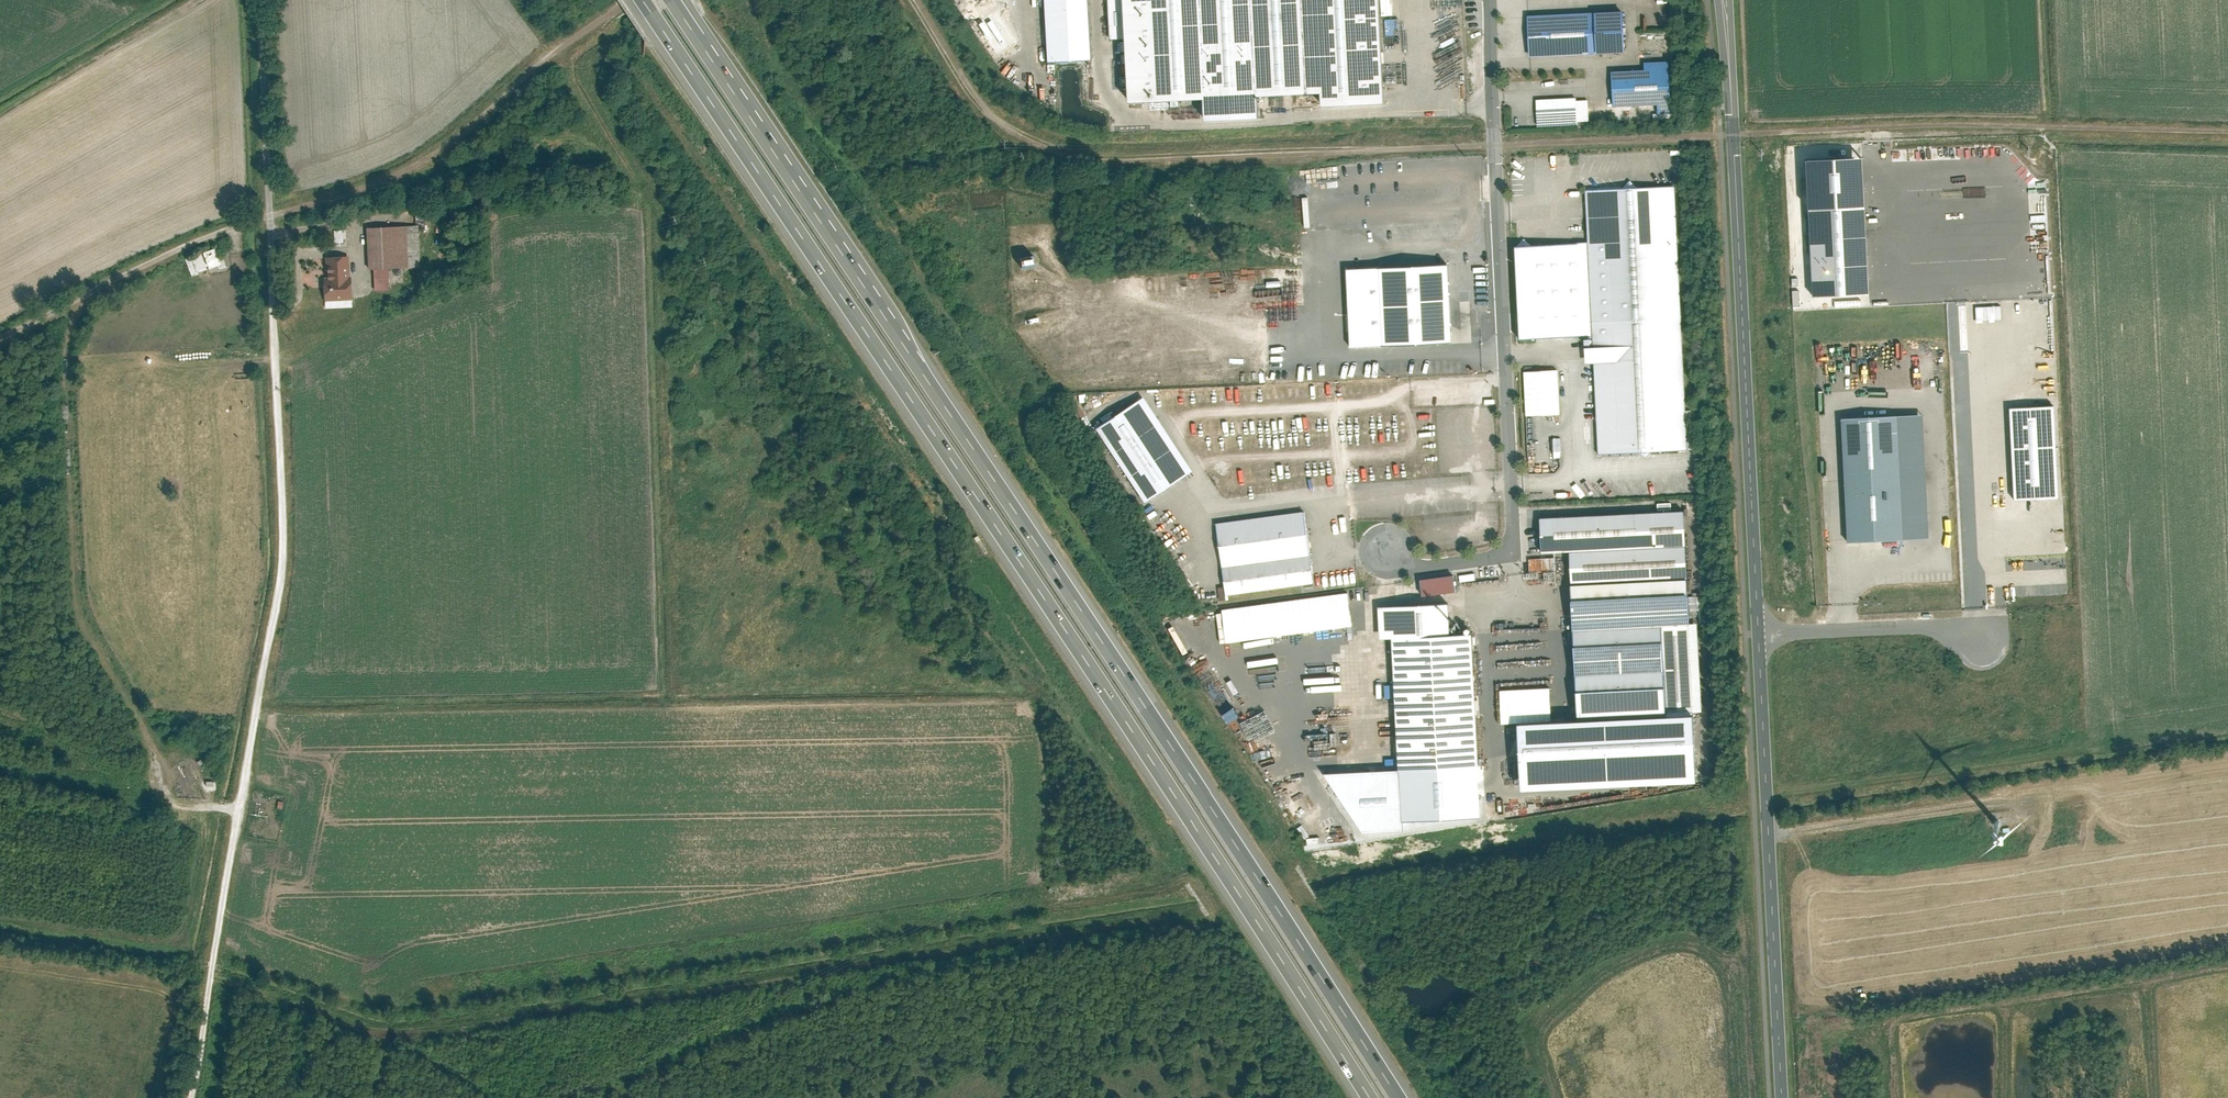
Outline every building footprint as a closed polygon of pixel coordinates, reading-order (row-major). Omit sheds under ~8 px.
[(1049,61),(1094,59),(1091,0),(1046,0),(1049,61)] [(1378,0),(1108,0),(1110,37),(1125,36),(1128,99),(1319,90),(1320,103),(1383,99),(1378,0)] [(1527,15),(1528,55),(1625,52),(1623,11),(1527,15)] [(1643,69),(1611,70),(1612,105),(1656,104),(1656,114),(1670,114),(1668,61),(1643,62),(1643,69)] [(1577,97),(1535,99),(1537,126),(1578,124),(1578,121),(1589,120),(1588,99),(1577,100),(1577,97)] [(1816,159),(1818,208),(1871,206),(1873,206),(1871,156),(1816,159)] [(1623,188),(1585,190),(1592,335),(1592,347),(1585,347),(1586,364),(1595,364),(1599,453),(1638,452),(1645,457),(1650,451),(1687,449),(1687,437),(1692,437),(1691,410),(1685,410),(1674,185),(1636,187),(1629,181),(1623,188)] [(1815,209),(1819,296),(1876,293),(1871,206),(1818,208),(1815,209)] [(417,225),(366,227),(367,269),(371,269),(372,290),(389,289),(389,267),(418,266),(417,225)] [(1576,336),(1592,335),(1585,243),(1573,244),(1520,248),(1526,340),(1576,336)] [(216,246),(187,258),(193,275),(223,263),(216,246)] [(322,281),(324,301),(352,300),(349,255),(325,257),(326,280),(322,281)] [(1447,263),(1378,266),(1382,344),(1451,340),(1447,263)] [(2000,319),(2000,306),(1978,306),(1978,319),(2000,319)] [(1558,369),(1523,371),(1525,416),(1560,415),(1558,369)] [(1142,396),(1094,427),(1143,502),(1191,470),(1142,396)] [(2054,405),(2009,407),(2013,500),(2059,498),(2054,405)] [(1842,418),(1847,542),(1929,538),(1923,414),(1842,418)] [(1555,437),(1555,457),(1563,457),(1563,437),(1555,437)] [(1684,510),(1538,517),(1540,553),(1570,552),(1576,674),(1665,670),(1667,712),(1701,711),(1697,624),(1705,623),(1704,595),(1688,595),(1684,510)] [(1303,511),(1215,522),(1224,595),(1313,584),(1303,511)] [(1555,557),(1529,558),(1529,573),(1556,571),(1555,557)] [(1461,574),(1462,581),(1477,579),(1476,573),(1461,574)] [(1457,575),(1421,578),(1423,595),(1458,592),(1457,575)] [(1351,593),(1240,605),(1241,615),(1235,616),(1239,645),(1247,645),(1247,647),(1267,645),(1266,637),(1355,627),(1351,593)] [(1470,801),(1469,768),(1478,767),(1478,766),(1481,765),(1481,757),(1477,757),(1472,634),(1450,635),(1448,604),(1378,607),(1379,638),(1392,637),(1394,684),(1389,684),(1390,699),(1395,699),(1398,770),(1407,770),(1408,804),(1470,801)] [(1233,607),(1204,613),(1205,618),(1234,613),(1233,607)] [(1205,648),(1210,647),(1203,618),(1198,620),(1205,648)] [(1667,712),(1665,670),(1576,674),(1578,723),(1527,726),(1529,789),(1704,781),(1701,711),(1667,712)] [(1232,723),(1243,717),(1237,707),(1226,714),(1232,723)] [(1384,771),(1350,772),(1353,839),(1387,837),(1384,771)]
